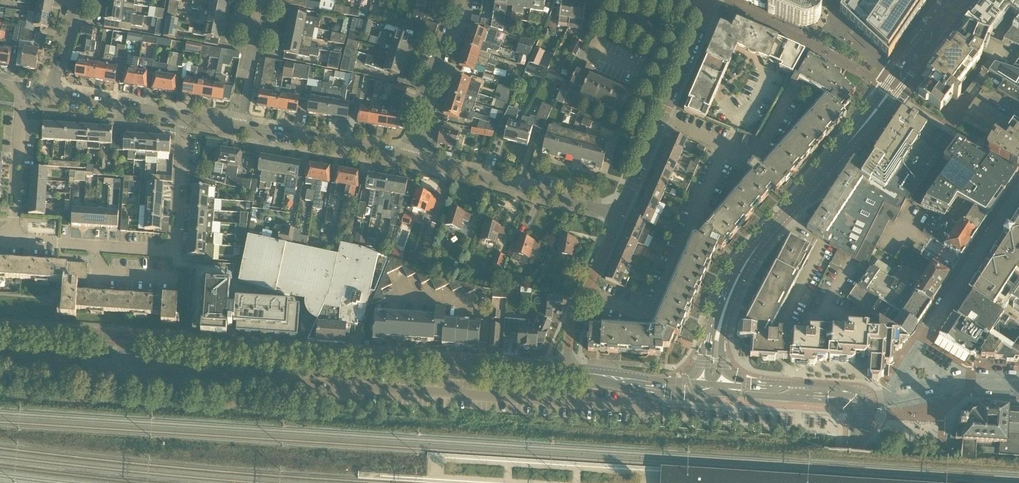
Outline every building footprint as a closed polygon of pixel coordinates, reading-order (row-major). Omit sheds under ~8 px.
[(168,10),(177,12),(179,2),(170,0),(168,10)] [(193,4),(226,11),(228,1),(222,0),(193,0),(193,4)] [(319,10),(334,13),(335,6),(336,1),(330,0),(320,0),(319,10)] [(503,31),(508,0),(495,0),(491,28),(501,30),(503,31)] [(517,21),(520,0),(508,0),(503,31),(508,34),(511,20),(517,21)] [(528,23),(532,0),(520,0),(517,21),(528,23)] [(528,23),(543,25),(546,19),(549,10),(545,8),(544,10),(545,0),(532,0),(528,23)] [(774,0),(743,0),(752,4),(751,6),(769,13),(774,0)] [(799,27),(803,28),(808,28),(812,26),(816,23),(818,19),(820,15),(819,10),(818,6),(815,2),(811,0),(774,0),(769,13),(795,24),(799,27)] [(871,42),(872,44),(879,50),(880,51),(887,57),(888,59),(898,44),(903,36),(904,35),(909,27),(910,26),(915,19),(916,17),(921,10),(922,8),(928,1),(928,0),(845,0),(840,12),(841,13),(847,20),(848,21),(855,27),(856,28),(863,35),(864,36),(871,42)] [(1018,20),(1018,0),(981,0),(968,16),(969,16),(967,19),(967,18),(966,20),(967,20),(963,26),(989,36),(1006,13),(1009,12),(1018,20)] [(51,16),(53,4),(38,1),(36,13),(51,16)] [(108,1),(106,10),(136,15),(137,11),(134,10),(135,5),(108,1)] [(569,27),(573,5),(562,3),(561,9),(558,8),(557,17),(559,17),(558,25),(569,27)] [(223,21),(226,11),(193,4),(192,9),(201,11),(200,16),(223,21)] [(573,5),(569,27),(582,29),(583,21),(585,22),(586,13),(585,13),(586,7),(573,5)] [(335,6),(334,13),(349,16),(350,9),(350,8),(335,6)] [(158,19),(163,20),(163,19),(165,10),(156,8),(155,18),(158,18),(158,19)] [(144,17),(136,15),(106,10),(105,20),(105,21),(104,27),(119,29),(120,23),(142,27),(144,17)] [(166,17),(178,19),(176,19),(177,12),(168,10),(167,17),(166,17)] [(424,32),(426,22),(426,21),(427,13),(415,10),(413,20),(412,26),(412,29),(424,32)] [(49,29),(51,16),(36,13),(33,26),(42,28),(43,27),(49,29)] [(315,29),(315,28),(318,29),(320,20),(291,14),(289,24),(315,29)] [(222,30),(223,21),(200,16),(199,21),(191,19),(190,23),(222,30)] [(163,36),(175,39),(178,19),(166,17),(163,36)] [(353,19),(350,30),(353,31),(363,34),(366,21),(353,19)] [(1018,20),(1003,40),(1018,46),(1018,20)] [(17,26),(22,28),(26,29),(28,24),(19,21),(17,26)] [(780,69),(783,71),(791,76),(805,51),(736,21),(732,30),(722,26),(713,47),(713,46),(712,46),(684,110),(705,119),(709,109),(727,67),(728,68),(737,48),(768,61),(769,60),(780,65),(782,66),(780,69)] [(426,22),(424,32),(425,33),(425,32),(435,35),(438,25),(426,22)] [(222,30),(190,23),(189,28),(194,29),(194,34),(204,36),(204,37),(206,37),(205,43),(218,46),(219,40),(222,30)] [(289,24),(288,33),(313,38),(315,29),(289,24)] [(22,28),(17,26),(15,25),(13,40),(20,41),(22,28)] [(81,34),(91,36),(93,37),(94,28),(82,26),(81,34)] [(963,26),(962,27),(948,46),(931,67),(933,68),(923,81),(920,81),(921,84),(915,91),(925,99),(928,99),(928,101),(940,110),(953,94),(957,98),(961,94),(955,90),(979,59),(978,58),(981,55),(982,52),(989,37),(989,36),(963,26),(962,26),(963,26)] [(20,41),(16,66),(36,70),(40,52),(42,52),(47,37),(37,33),(26,29),(22,28),(20,41)] [(468,38),(500,48),(501,43),(495,41),(497,36),(471,28),(468,38)] [(536,39),(540,32),(534,29),(530,37),(536,39)] [(380,33),(379,38),(408,47),(411,38),(385,30),(384,35),(380,33)] [(1,64),(1,66),(2,67),(7,67),(8,65),(9,65),(11,50),(5,49),(7,41),(4,40),(5,33),(1,33),(0,39),(0,64),(1,64)] [(313,38),(288,33),(286,43),(317,49),(318,45),(312,44),(313,38)] [(346,36),(339,35),(332,33),(331,42),(344,44),(346,36)] [(143,37),(142,43),(156,45),(157,39),(143,37)] [(408,47),(379,38),(377,45),(380,46),(380,48),(405,56),(408,47)] [(487,49),(492,51),(496,52),(499,51),(500,48),(468,38),(465,47),(486,54),(487,49)] [(519,54),(528,57),(535,42),(521,38),(516,53),(519,54)] [(359,43),(348,40),(346,48),(357,52),(359,43)] [(92,42),(91,47),(86,78),(95,80),(98,65),(93,64),(94,54),(96,49),(97,43),(92,42)] [(201,54),(201,53),(202,46),(202,45),(187,42),(186,50),(194,51),(193,53),(201,54)] [(296,61),(297,56),(298,56),(298,55),(307,57),(309,57),(309,55),(318,57),(320,50),(317,49),(286,43),(284,53),(283,59),(296,61)] [(117,68),(116,68),(117,63),(116,63),(117,57),(123,58),(125,46),(118,45),(117,47),(111,46),(105,81),(115,83),(117,68)] [(575,57),(579,48),(573,45),(569,54),(575,57)] [(80,53),(76,75),(76,76),(86,78),(91,47),(86,46),(84,54),(80,53)] [(95,80),(105,81),(111,46),(106,46),(103,66),(98,65),(95,80)] [(133,47),(127,47),(126,46),(125,46),(123,58),(125,58),(129,59),(129,58),(131,59),(133,48),(133,47)] [(212,48),(202,46),(201,53),(201,54),(210,56),(210,58),(212,48)] [(462,56),(488,65),(490,58),(491,55),(486,54),(465,47),(462,56)] [(210,58),(220,60),(222,49),(212,48),(210,58)] [(357,52),(346,48),(340,70),(353,73),(356,63),(359,53),(357,52)] [(380,48),(377,58),(402,66),(405,56),(380,48)] [(537,66),(539,67),(545,52),(535,48),(529,63),(537,66)] [(222,49),(220,60),(219,65),(223,66),(225,57),(231,58),(232,51),(222,49)] [(342,54),(332,53),(330,68),(338,70),(342,54)] [(519,54),(516,63),(525,66),(528,57),(519,54)] [(848,99),(855,91),(855,90),(853,92),(849,88),(851,86),(840,76),(842,73),(841,72),(839,74),(834,71),(835,69),(826,64),(825,66),(819,63),(820,61),(819,63),(813,60),(814,57),(809,54),(798,76),(795,74),(790,83),(795,86),(800,78),(829,94),(762,169),(759,166),(760,164),(751,160),(747,169),(753,174),(698,239),(694,237),(653,330),(590,326),(589,337),(588,337),(587,341),(589,341),(588,351),(593,351),(594,348),(600,349),(600,351),(601,351),(601,349),(607,350),(607,352),(617,353),(618,350),(624,350),(624,353),(625,353),(625,350),(631,351),(631,354),(641,354),(642,351),(648,352),(648,355),(653,355),(654,352),(660,353),(660,355),(661,355),(661,347),(669,347),(672,341),(670,340),(673,334),(678,336),(676,334),(679,328),(681,330),(685,320),(683,319),(686,313),(688,314),(688,313),(686,312),(688,306),(691,308),(695,298),(692,297),(695,291),(697,292),(697,291),(695,291),(698,284),(700,286),(705,276),(702,275),(705,269),(707,270),(707,269),(705,269),(708,262),(710,264),(714,254),(712,253),(714,247),(717,248),(718,245),(716,244),(718,239),(725,245),(726,245),(724,243),(728,238),(730,240),(737,232),(735,230),(739,225),(741,226),(739,224),(743,219),(746,221),(752,213),(750,211),(754,206),(756,208),(756,207),(755,206),(759,201),(761,203),(768,195),(765,193),(769,188),(772,190),(773,188),(772,187),(776,182),(781,186),(782,185),(780,184),(784,179),(786,181),(793,173),(791,171),(795,166),(797,168),(797,167),(796,166),(800,161),(802,163),(809,155),(807,153),(811,148),(813,150),(813,149),(812,148),(816,143),(818,145),(825,137),(823,135),(827,130),(829,132),(829,131),(828,130),(832,125),(834,127),(841,119),(839,118),(843,113),(845,114),(845,113),(839,108),(843,104),(846,106),(850,101),(848,99)] [(402,66),(377,58),(368,55),(365,65),(399,76),(402,66)] [(474,70),(484,73),(484,74),(485,70),(493,73),(495,67),(488,65),(462,56),(459,66),(474,71),(474,70)] [(135,86),(139,60),(134,59),(131,59),(129,58),(129,59),(127,70),(125,84),(135,86)] [(139,60),(135,86),(145,88),(147,73),(151,74),(154,60),(140,58),(139,60)] [(276,60),(266,58),(258,107),(268,108),(273,75),(275,63),(276,63),(276,60)] [(989,58),(981,68),(987,73),(988,71),(995,63),(989,58)] [(167,65),(163,65),(162,69),(158,68),(158,64),(154,63),(152,75),(156,75),(154,89),(163,91),(167,65)] [(283,78),(292,79),(295,64),(285,63),(285,64),(283,78)] [(528,63),(524,72),(533,75),(537,66),(528,63)] [(594,69),(582,63),(581,63),(571,85),(564,82),(555,101),(563,104),(569,91),(621,113),(619,118),(625,121),(632,106),(625,103),(629,94),(590,77),(594,69)] [(1018,91),(1018,68),(1014,66),(1012,69),(1003,66),(1002,68),(999,70),(995,64),(996,63),(995,63),(988,71),(1003,80),(1018,91)] [(308,78),(310,67),(295,64),(292,79),(293,78),(307,80),(308,78)] [(173,93),(177,67),(167,65),(163,91),(173,93)] [(217,73),(213,99),(222,101),(223,99),(230,100),(232,87),(225,86),(226,77),(221,76),(221,74),(223,66),(219,65),(217,71),(217,73)] [(183,94),(194,96),(198,68),(192,67),(191,73),(187,72),(183,94)] [(203,69),(198,68),(194,96),(203,97),(208,70),(207,72),(202,71),(203,69)] [(213,99),(217,73),(217,71),(208,70),(203,97),(213,99)] [(486,80),(493,82),(494,77),(484,74),(484,73),(482,79),(486,80)] [(277,110),(281,88),(276,87),(277,84),(276,84),(278,76),(273,75),(268,108),(277,110)] [(349,75),(347,87),(353,88),(355,76),(350,75),(349,75)] [(367,90),(369,78),(361,76),(358,89),(367,90)] [(478,94),(480,88),(481,85),(456,76),(452,86),(478,94)] [(1018,104),(1018,91),(1003,80),(1001,82),(1002,83),(998,90),(1018,104)] [(322,89),(318,114),(327,116),(332,88),(333,88),(333,82),(329,82),(328,90),(322,89)] [(395,85),(393,93),(392,97),(387,128),(397,129),(398,127),(406,129),(408,119),(399,117),(403,96),(405,97),(407,89),(395,85)] [(277,110),(287,111),(291,86),(287,86),(287,89),(281,88),(277,110)] [(296,87),(291,86),(287,111),(297,113),(299,98),(294,97),(296,87)] [(344,104),(347,87),(343,86),(342,89),(338,118),(347,119),(350,105),(344,104)] [(478,94),(452,86),(449,95),(475,104),(478,94)] [(308,113),(318,114),(322,89),(312,87),(308,113)] [(342,89),(333,88),(332,88),(327,116),(338,118),(342,89)] [(471,113),(472,113),(475,104),(449,95),(446,105),(471,113)] [(387,128),(392,97),(388,96),(387,102),(382,101),(378,126),(387,128)] [(368,125),(372,99),(368,98),(366,109),(360,108),(358,123),(368,125)] [(376,100),(373,99),(372,99),(368,125),(378,126),(382,101),(376,100)] [(1017,165),(1018,167),(1018,126),(1006,118),(984,104),(976,99),(965,114),(987,129),(984,133),(980,131),(991,137),(987,145),(986,147),(986,148),(987,149),(988,150),(1017,166),(1017,165)] [(496,104),(495,106),(504,110),(507,104),(498,100),(496,104)] [(520,125),(516,143),(528,146),(533,124),(535,124),(534,126),(543,130),(552,108),(543,103),(536,118),(530,116),(530,119),(523,117),(522,119),(520,125)] [(486,130),(494,132),(496,133),(499,127),(501,122),(496,121),(472,113),(471,113),(446,105),(443,114),(458,119),(458,117),(472,122),(473,118),(489,123),(486,130)] [(504,140),(516,143),(520,125),(515,124),(518,116),(517,116),(518,110),(509,107),(508,107),(505,113),(501,122),(499,127),(503,128),(504,126),(507,127),(504,140)] [(906,199),(909,201),(949,141),(949,140),(951,138),(913,113),(912,115),(902,109),(877,146),(874,145),(868,157),(863,153),(857,161),(854,159),(844,174),(807,230),(823,240),(823,239),(830,244),(829,245),(855,259),(865,240),(875,220),(884,203),(900,211),(906,199)] [(496,121),(501,122),(505,113),(498,111),(496,121)] [(1006,118),(1018,126),(1018,118),(1014,115),(1009,112),(1006,118)] [(755,136),(760,127),(751,122),(746,131),(755,136)] [(42,140),(54,141),(55,124),(44,123),(42,140)] [(54,141),(66,141),(67,125),(55,124),(54,141)] [(459,133),(450,130),(451,126),(444,124),(443,128),(442,128),(438,143),(455,148),(459,133)] [(66,141),(77,142),(78,126),(67,125),(66,141)] [(550,125),(542,150),(550,152),(549,156),(558,158),(559,155),(566,156),(573,132),(550,125)] [(77,142),(88,143),(89,127),(78,126),(77,142)] [(100,144),(101,127),(89,127),(88,143),(89,143),(88,149),(99,149),(100,144)] [(101,127),(100,144),(112,144),(111,150),(117,151),(118,140),(112,139),(113,128),(101,127)] [(492,137),(494,132),(486,130),(472,128),(471,133),(485,136),(492,137)] [(573,158),(572,162),(581,164),(582,161),(589,163),(596,138),(595,138),(573,132),(566,156),(573,158)] [(667,138),(665,143),(682,151),(687,140),(673,134),(670,140),(667,138)] [(135,160),(136,135),(124,135),(123,151),(129,151),(128,160),(135,160)] [(146,161),(146,158),(148,136),(136,135),(135,160),(146,161)] [(148,136),(146,158),(158,159),(158,153),(159,137),(148,136)] [(159,137),(158,153),(170,154),(171,138),(159,137)] [(596,138),(589,163),(596,165),(595,168),(601,170),(604,159),(609,161),(615,140),(608,138),(608,141),(596,138)] [(973,208),(988,217),(1017,173),(989,158),(989,159),(966,147),(966,146),(958,142),(955,145),(949,141),(909,201),(935,213),(943,217),(944,218),(946,215),(957,198),(973,208)] [(664,155),(678,161),(682,151),(665,143),(663,148),(666,149),(664,155)] [(696,157),(701,159),(705,148),(698,145),(696,149),(693,148),(691,154),(697,157),(696,157)] [(209,180),(216,182),(224,184),(230,151),(220,149),(217,164),(216,163),(214,175),(210,174),(209,180)] [(230,151),(224,184),(233,187),(235,178),(236,178),(238,167),(239,167),(242,153),(230,151)] [(658,159),(656,164),(673,171),(678,161),(664,155),(661,161),(658,159)] [(262,171),(259,189),(265,190),(266,188),(271,158),(261,156),(259,171),(262,171)] [(271,158),(266,188),(270,189),(273,174),(278,175),(281,160),(271,158)] [(281,160),(278,175),(283,176),(281,186),(286,187),(290,161),(281,160)] [(286,187),(286,189),(295,190),(297,177),(300,163),(290,161),(286,187)] [(309,164),(307,179),(306,184),(312,185),(311,191),(308,190),(306,200),(314,202),(320,166),(309,164)] [(655,176),(668,182),(673,171),(656,164),(654,169),(657,170),(655,176)] [(320,166),(314,202),(313,208),(321,209),(323,202),(319,201),(320,193),(322,182),(328,183),(331,168),(320,166)] [(48,169),(32,168),(31,180),(47,181),(48,169)] [(337,184),(335,193),(340,193),(339,199),(344,200),(344,197),(349,171),(338,169),(335,184),(337,184)] [(87,172),(79,171),(74,171),(74,178),(74,180),(79,181),(79,175),(86,176),(87,172)] [(351,187),(357,188),(360,173),(349,171),(344,197),(349,198),(350,194),(351,187)] [(373,207),(378,176),(368,175),(366,189),(371,190),(368,206),(373,207)] [(378,205),(381,191),(385,192),(388,178),(378,176),(373,207),(371,219),(376,219),(378,205)] [(649,180),(647,185),(664,192),(668,182),(655,176),(652,181),(649,180)] [(385,192),(384,200),(389,201),(387,211),(392,212),(397,179),(388,178),(385,192)] [(192,198),(214,199),(216,182),(209,180),(205,179),(205,187),(193,186),(192,198)] [(252,179),(252,182),(249,191),(256,192),(258,180),(252,179)] [(397,219),(398,219),(402,207),(404,196),(405,196),(408,181),(397,179),(392,212),(391,217),(397,219)] [(31,180),(30,191),(46,192),(47,181),(31,180)] [(252,182),(251,182),(243,180),(242,189),(249,192),(249,191),(252,182)] [(140,189),(140,195),(163,196),(164,184),(145,183),(144,189),(140,189)] [(659,203),(664,192),(647,185),(645,190),(648,191),(645,197),(659,203)] [(416,190),(411,207),(426,212),(426,211),(432,213),(437,198),(431,196),(431,195),(416,190)] [(30,203),(46,204),(46,192),(30,191),(30,203)] [(146,206),(162,207),(163,196),(140,195),(139,206),(146,206)] [(640,201),(638,206),(654,213),(659,203),(645,197),(643,202),(640,201)] [(214,199),(192,198),(191,209),(214,211),(214,199)] [(360,202),(357,217),(363,219),(366,203),(360,202)] [(45,216),(46,204),(30,203),(29,215),(45,216)] [(894,223),(900,211),(884,203),(875,220),(886,226),(889,221),(894,223)] [(146,206),(145,218),(162,219),(162,207),(146,206)] [(647,223),(650,224),(654,213),(638,206),(636,211),(639,212),(636,217),(647,222),(647,223)] [(332,224),(334,209),(327,208),(325,222),(332,224)] [(463,220),(466,221),(469,222),(471,216),(465,213),(450,208),(445,225),(460,230),(463,220)] [(973,208),(968,215),(983,225),(988,217),(973,208)] [(83,226),(84,210),(73,209),(72,225),(83,226)] [(214,211),(191,209),(190,221),(212,222),(213,222),(214,211)] [(84,210),(83,226),(95,226),(96,210),(84,210)] [(96,210),(95,226),(106,227),(107,211),(96,210)] [(107,211),(106,227),(118,228),(119,212),(107,211)] [(247,222),(248,213),(240,212),(240,221),(247,222)] [(958,256),(962,255),(977,233),(956,221),(946,215),(944,218),(943,217),(935,213),(923,232),(944,246),(944,247),(958,256)] [(1008,230),(1006,229),(1003,234),(1005,235),(1001,240),(967,292),(993,309),(993,308),(997,303),(999,300),(1005,291),(1007,287),(1013,278),(1018,269),(1018,213),(1008,230)] [(977,233),(983,225),(968,215),(964,222),(958,218),(956,221),(977,233)] [(122,216),(121,221),(121,231),(128,231),(129,217),(127,216),(122,216)] [(653,226),(650,224),(647,223),(647,222),(636,217),(633,216),(631,222),(627,221),(625,226),(648,236),(649,236),(653,226)] [(144,230),(154,230),(161,231),(162,219),(145,218),(144,230)] [(875,220),(865,240),(876,247),(886,226),(875,220)] [(212,222),(190,221),(190,232),(212,234),(212,222)] [(436,225),(428,222),(423,237),(431,240),(436,225)] [(498,233),(502,234),(505,235),(506,229),(500,227),(500,226),(485,222),(481,239),(495,243),(498,233)] [(239,232),(246,233),(247,224),(240,224),(239,224),(239,232)] [(626,232),(624,237),(637,243),(644,246),(648,236),(625,226),(623,230),(626,232)] [(279,242),(292,245),(294,234),(295,229),(287,227),(286,233),(281,232),(279,242)] [(655,238),(657,239),(664,242),(668,232),(661,229),(659,228),(655,238)] [(189,243),(212,245),(213,245),(214,234),(212,234),(190,232),(189,243)] [(307,237),(300,236),(294,234),(292,245),(305,247),(307,237)] [(305,247),(292,245),(279,242),(248,236),(241,270),(239,281),(262,289),(276,293),(286,295),(301,298),(305,299),(305,301),(305,303),(305,305),(305,307),(306,309),(307,311),(308,313),(309,314),(310,316),(312,317),(314,318),(315,319),(318,320),(322,310),(323,309),(324,306),(327,297),(328,297),(329,294),(331,295),(330,296),(352,301),(353,297),(355,298),(354,301),(367,304),(378,254),(363,248),(341,243),(338,254),(334,253),(321,251),(312,249),(305,248),(305,247)] [(532,249),(538,251),(540,244),(534,242),(534,241),(520,236),(518,242),(512,241),(507,256),(513,258),(514,253),(529,258),(532,249)] [(560,236),(559,246),(557,254),(572,257),(574,246),(578,247),(579,240),(575,240),(575,239),(560,236)] [(466,250),(471,240),(463,237),(457,253),(466,257),(468,251),(466,250)] [(633,254),(637,243),(624,237),(622,243),(618,241),(616,247),(633,254)] [(778,329),(778,335),(768,334),(767,336),(764,334),(770,322),(772,322),(777,312),(776,311),(784,294),(786,295),(791,284),(790,283),(799,267),(800,267),(806,257),(805,256),(809,247),(790,237),(790,238),(787,238),(785,244),(785,246),(783,251),(782,250),(781,251),(783,252),(780,256),(778,257),(770,271),(771,274),(769,278),(767,277),(767,278),(768,279),(766,283),(764,284),(756,299),(757,302),(754,306),(753,305),(752,306),(754,307),(752,311),(749,312),(746,317),(747,320),(744,326),(741,326),(740,339),(748,339),(747,345),(751,345),(750,357),(766,358),(768,360),(774,361),(776,359),(789,360),(791,338),(795,330),(778,329)] [(876,247),(865,240),(855,259),(866,266),(876,247)] [(194,262),(201,262),(209,263),(209,260),(214,260),(215,245),(212,245),(189,243),(188,255),(194,256),(194,262)] [(949,276),(910,250),(903,246),(895,259),(903,264),(941,288),(949,276)] [(617,253),(615,258),(628,264),(633,254),(616,247),(614,251),(617,253)] [(496,253),(495,256),(493,264),(494,265),(502,267),(505,256),(496,253)] [(609,262),(607,267),(624,275),(628,264),(615,258),(612,264),(609,262)] [(466,295),(475,291),(476,286),(432,277),(390,260),(371,304),(373,305),(386,299),(381,290),(392,284),(387,274),(402,267),(407,277),(417,273),(422,284),(431,279),(436,291),(450,284),(453,292),(462,287),(466,295)] [(64,282),(63,286),(67,289),(66,294),(63,293),(61,316),(76,317),(76,309),(162,315),(162,322),(176,323),(178,297),(163,296),(170,297),(169,301),(77,294),(78,283),(87,283),(88,264),(65,262),(65,267),(0,263),(0,278),(64,282)] [(222,272),(222,264),(213,263),(213,271),(222,272)] [(213,271),(197,270),(193,331),(202,332),(201,335),(227,336),(227,333),(237,334),(298,338),(300,307),(301,298),(286,295),(276,293),(262,289),(239,281),(241,270),(238,269),(237,273),(233,273),(234,265),(222,264),(222,272),(213,271)] [(941,289),(941,288),(903,264),(892,280),(931,305),(941,289)] [(605,279),(625,288),(629,277),(624,275),(607,267),(605,272),(608,273),(605,279)] [(870,268),(859,285),(873,294),(880,299),(879,300),(917,325),(931,305),(892,280),(873,267),(872,269),(870,268)] [(1010,302),(1015,306),(1018,308),(1018,288),(1010,302)] [(988,337),(1003,347),(1018,357),(1018,327),(1009,320),(993,309),(967,292),(953,315),(964,322),(970,326),(988,337)] [(327,297),(324,306),(340,309),(339,325),(346,325),(346,326),(350,326),(350,325),(357,326),(358,322),(362,322),(365,315),(367,304),(354,301),(355,298),(353,297),(352,301),(330,296),(331,295),(329,294),(328,297),(327,297)] [(548,294),(547,302),(556,303),(563,303),(564,295),(548,294)] [(879,300),(870,313),(870,314),(878,319),(908,339),(913,331),(917,325),(879,300)] [(1017,308),(1009,320),(1018,327),(1018,304),(1017,308)] [(317,341),(345,343),(346,326),(346,325),(339,325),(340,309),(324,306),(323,309),(322,310),(318,320),(308,340),(317,341)] [(386,339),(434,342),(434,339),(443,340),(442,346),(479,348),(481,321),(477,321),(476,324),(445,321),(446,309),(436,308),(435,318),(375,313),(373,341),(386,342),(386,339)] [(500,320),(501,312),(492,312),(491,319),(500,320)] [(951,343),(957,346),(975,358),(988,337),(970,326),(964,322),(953,315),(939,335),(951,343)] [(533,339),(533,349),(537,349),(539,348),(539,347),(540,344),(543,345),(552,324),(539,318),(534,330),(528,330),(527,338),(533,339)] [(524,348),(526,350),(530,349),(533,349),(533,339),(527,338),(528,330),(529,321),(505,319),(503,337),(511,337),(511,333),(518,333),(517,349),(518,349),(518,348),(524,348)] [(795,330),(791,338),(789,360),(789,361),(792,364),(817,365),(817,360),(826,360),(828,362),(830,361),(855,362),(855,357),(866,358),(867,356),(871,356),(870,361),(868,362),(867,376),(870,376),(870,379),(880,380),(880,377),(883,377),(884,364),(888,365),(889,362),(892,363),(893,357),(896,357),(896,354),(898,355),(898,353),(908,339),(878,319),(877,331),(868,331),(868,327),(848,325),(847,331),(809,328),(809,333),(803,333),(802,337),(792,336),(795,330)] [(500,326),(491,325),(490,347),(499,348),(500,326)] [(975,358),(1005,359),(1007,362),(1012,362),(1014,360),(1018,360),(1018,357),(1003,347),(988,337),(975,358)] [(973,406),(968,411),(962,416),(962,417),(962,420),(957,420),(956,435),(955,440),(962,441),(962,451),(961,451),(961,458),(960,458),(960,459),(968,460),(977,460),(977,459),(976,459),(977,446),(996,448),(999,448),(999,455),(1018,456),(1018,410),(1009,409),(1009,408),(998,408),(998,404),(988,403),(987,407),(982,407),(979,406),(973,406)]
